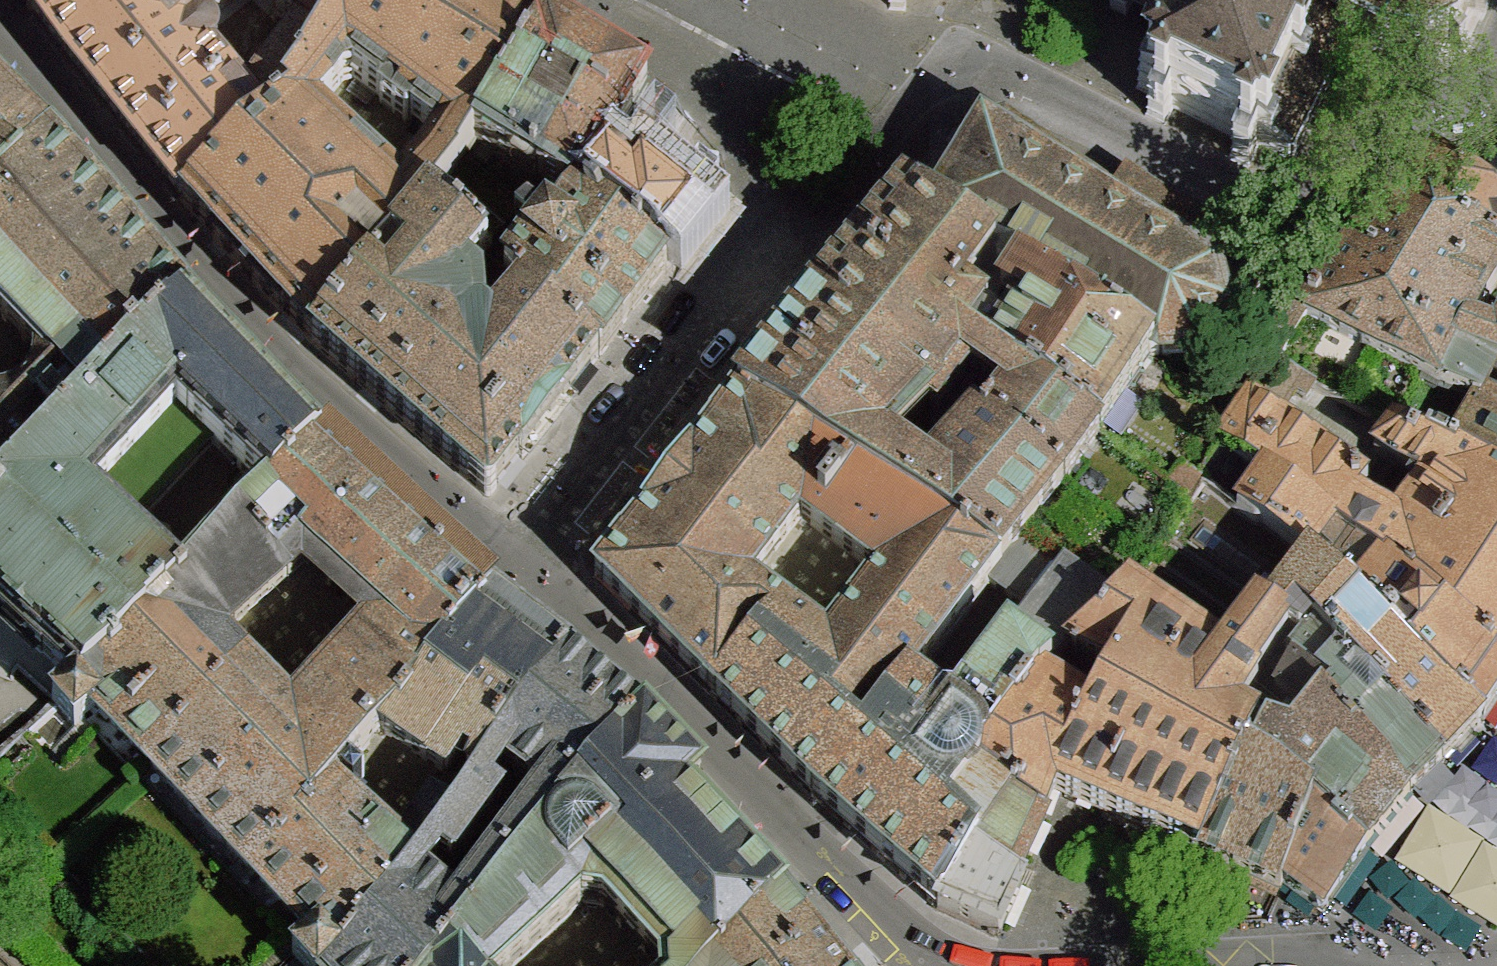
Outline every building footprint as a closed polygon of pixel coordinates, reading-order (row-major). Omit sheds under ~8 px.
[(37,19),(55,0),(21,0),(37,19)] [(184,204),(249,142),(291,111),(283,103),(303,74),(352,0),(271,0),(301,25),(245,102),(211,59),(218,49),(215,35),(200,26),(230,0),(55,0),(37,19),(94,95),(184,204)] [(545,27),(500,0),(352,0),(303,74),(330,96),(344,81),(354,78),(439,141),(424,164),(446,180),(473,143),(545,27)] [(891,8),(903,8),(904,0),(891,0),(891,8)] [(1112,7),(1128,14),(1134,0),(1115,0),(1112,7)] [(1174,19),(1160,49),(1176,57),(1166,78),(1148,69),(1138,90),(1156,99),(1147,117),(1165,126),(1173,109),(1239,141),(1230,160),(1249,169),(1259,148),(1269,152),(1291,163),(1353,40),(1378,52),(1371,69),(1379,73),(1388,56),(1416,60),(1418,77),(1426,76),(1425,59),(1450,44),(1462,56),(1469,49),(1458,38),(1471,12),(1486,14),(1488,5),(1471,1),(1471,0),(1136,0),(1174,19)] [(574,198),(602,161),(625,126),(648,87),(545,27),(473,143),(574,198)] [(283,103),(291,111),(249,142),(184,204),(242,268),(313,343),(372,278),(392,255),(430,209),(446,180),(424,164),(401,189),(316,112),(330,96),(303,74),(283,103)] [(49,145),(3,104),(0,101),(0,206),(49,145)] [(1214,269),(1240,237),(1232,231),(1226,238),(1123,177),(1112,195),(1001,119),(980,116),(984,136),(933,213),(995,255),(1015,267),(1155,354),(1196,354),(1206,367),(1212,363),(1201,350),(1221,319),(1237,321),(1239,314),(1224,310),(1214,269)] [(87,405),(189,304),(112,219),(49,145),(0,206),(0,317),(36,355),(33,373),(29,387),(11,399),(0,401),(0,499),(8,487),(67,426),(87,405)] [(1428,146),(1417,159),(1403,178),(1395,191),(1496,249),(1496,202),(1428,146)] [(633,187),(602,161),(574,198),(670,264),(685,246),(703,223),(641,177),(633,187)] [(1395,191),(1355,239),(1316,290),(1301,311),(1309,315),(1421,377),(1441,387),(1472,334),(1496,286),(1496,249),(1395,191)] [(893,210),(816,302),(943,395),(960,371),(977,349),(969,343),(987,314),(965,299),(995,255),(933,213),(906,195),(893,210)] [(632,315),(670,264),(574,198),(506,276),(598,357),(632,315)] [(547,434),(598,357),(506,276),(486,299),(468,281),(486,258),(430,209),(392,255),(409,268),(389,292),(372,278),(313,343),(464,474),(493,500),(547,434)] [(1279,265),(1240,237),(1214,269),(1224,310),(1239,314),(1279,265)] [(1101,437),(1155,354),(1015,267),(1001,298),(1022,314),(1011,330),(987,314),(969,343),(977,349),(1101,437)] [(1267,380),(1293,395),(1308,403),(1319,386),(1282,362),(1309,315),(1301,311),(1316,290),(1305,282),(1252,372),(1267,380)] [(751,383),(743,393),(999,567),(1023,537),(1065,484),(983,425),(967,441),(925,490),(876,455),(908,421),(917,428),(930,411),(943,395),(816,302),(751,383)] [(189,304),(87,405),(67,426),(8,487),(0,499),(0,611),(79,686),(184,581),(96,496),(178,412),(266,494),(317,439),(239,359),(189,304)] [(1441,387),(1453,394),(1476,407),(1459,438),(1447,457),(1496,484),(1496,347),(1472,334),(1441,387)] [(983,425),(1065,484),(1101,437),(977,349),(960,371),(1001,400),(983,425)] [(1447,457),(1459,438),(1437,428),(1453,394),(1441,387),(1421,377),(1402,430),(1447,457)] [(1267,380),(1256,401),(1279,419),(1293,395),(1267,380)] [(999,567),(743,393),(668,486),(599,577),(659,639),(715,697),(753,655),(865,744),(911,682),(987,583),(999,567)] [(967,441),(983,425),(943,395),(930,411),(967,441)] [(1496,661),(1496,484),(1447,457),(1402,430),(1394,425),(1375,452),(1435,492),(1402,536),(1356,503),(1368,485),(1279,419),(1256,401),(1225,447),(1263,479),(1299,504),(1496,661)] [(397,512),(317,439),(266,494),(184,581),(79,686),(59,706),(79,729),(102,710),(153,765),(245,672),(217,640),(306,562),(377,629),(429,672),(493,597),(397,512)] [(1263,479),(1225,447),(1203,480),(1208,484),(1240,512),(1263,479)] [(1187,468),(1170,489),(1190,507),(1208,484),(1203,480),(1187,468)] [(1240,512),(1273,537),(1299,504),(1263,479),(1240,512)] [(1154,564),(1129,596),(1161,621),(1169,608),(1179,606),(1232,646),(1257,614),(1275,625),(1313,568),(1273,537),(1240,512),(1208,484),(1190,507),(1150,558),(1154,564)] [(1299,504),(1273,537),(1313,568),(1320,556),(1355,579),(1361,572),(1372,580),(1354,605),(1481,723),(1496,701),(1496,661),(1299,504)] [(1028,615),(1065,568),(1023,537),(999,567),(987,583),(1028,615)] [(975,849),(1014,882),(1035,842),(1045,820),(980,775),(980,756),(1043,679),(1072,656),(1119,605),(1065,568),(1028,615),(957,709),(940,711),(911,682),(865,744),(753,655),(715,697),(834,815),(936,908),(975,849)] [(1468,738),(1481,723),(1354,605),(1313,568),(1275,625),(1293,634),(1301,640),(1310,631),(1443,763),(1468,738)] [(980,775),(1045,820),(1054,792),(1112,817),(1123,821),(1199,855),(1250,755),(1258,733),(1239,720),(1293,634),(1275,625),(1257,614),(1232,646),(1221,664),(1161,621),(1129,596),(1119,605),(1072,656),(1111,676),(1092,708),(1043,679),(980,756),(980,775)] [(506,607),(493,597),(429,672),(379,731),(448,776),(465,788),(499,746),(573,659),(558,647),(531,625),(506,607)] [(245,672),(153,765),(315,938),(294,959),(300,964),(302,965),(332,965),(343,955),(465,788),(448,776),(398,848),(365,817),(343,818),(322,801),(379,731),(429,672),(377,629),(291,718),(245,672)] [(1419,786),(1443,763),(1310,631),(1301,640),(1287,665),(1297,671),(1333,698),(1324,709),(1409,796),(1419,786)] [(571,801),(644,721),(601,682),(573,659),(499,746),(465,788),(343,955),(332,965),(435,965),(571,801)] [(1315,805),(1365,851),(1376,839),(1409,796),(1324,709),(1333,698),(1297,671),(1275,701),(1309,723),(1292,742),(1258,733),(1250,755),(1315,805)] [(779,896),(757,873),(724,838),(684,796),(699,780),(669,748),(644,721),(571,801),(435,965),(515,965),(584,901),(606,905),(660,965),(714,965),(779,896)] [(1281,892),(1286,884),(1315,805),(1250,755),(1199,855),(1241,875),(1281,892)] [(1323,910),(1365,851),(1315,805),(1286,884),(1298,893),(1323,910)] [(1022,886),(1014,882),(975,849),(936,908),(1001,938),(1015,902),(1022,886)] [(779,896),(714,965),(833,965),(800,924),(779,896)]
